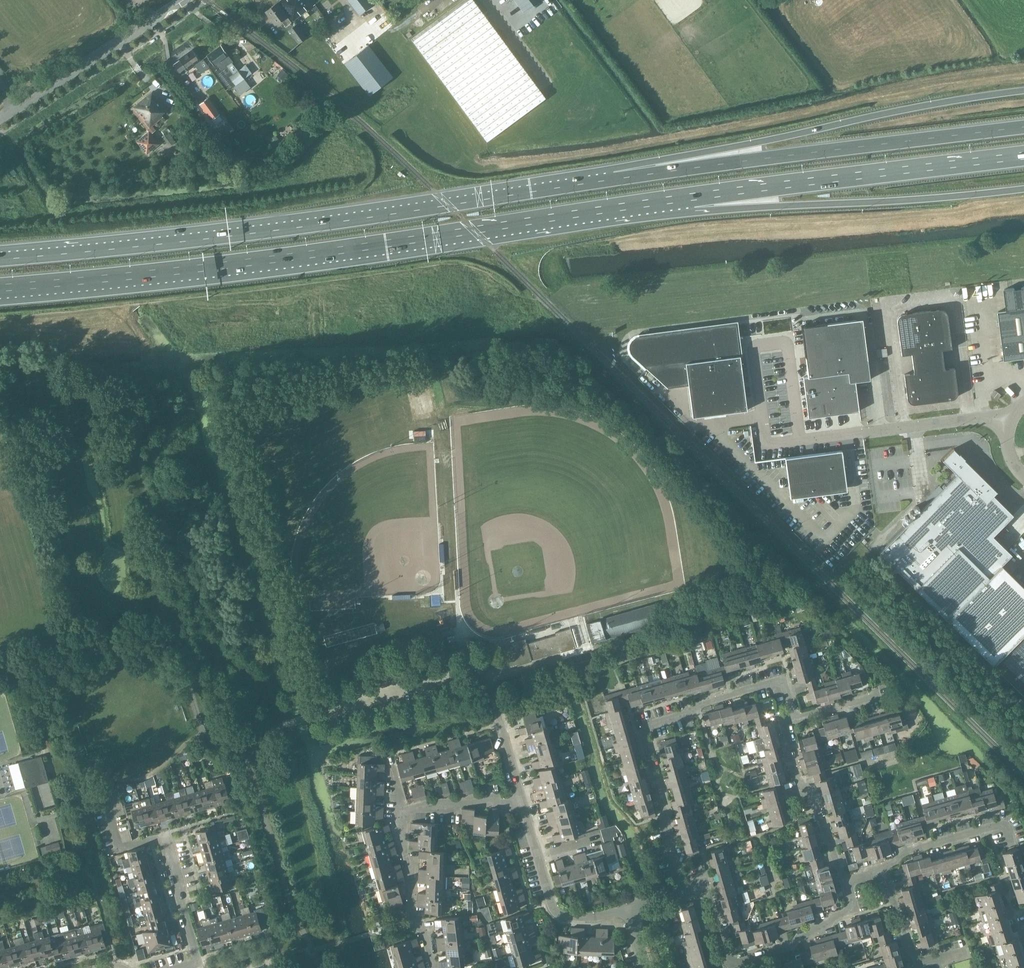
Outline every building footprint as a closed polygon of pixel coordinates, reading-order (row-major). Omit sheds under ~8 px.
[(315,4),(312,0),(282,0),(279,2),(294,21),(315,4)] [(373,5),(369,0),(348,0),(360,15),(373,5)] [(489,139),(544,97),(472,0),(463,0),(410,39),(486,141),(489,139)] [(524,11),(530,6),(530,7),(537,2),(536,2),(539,0),(515,0),(524,11)] [(291,23),(277,3),(265,11),(275,24),(280,20),(285,27),(291,23)] [(296,25),(289,30),(298,42),(305,37),(296,25)] [(208,56),(218,69),(215,71),(229,90),(233,87),(239,94),(249,87),(244,79),(251,74),(245,66),(238,72),(238,71),(233,74),(227,67),(234,62),(222,45),(208,56)] [(369,45),(345,64),(369,96),(393,77),(369,45)] [(210,77),(215,73),(204,60),(201,61),(193,49),(179,59),(181,61),(179,62),(178,61),(174,64),(175,65),(174,65),(179,72),(186,68),(188,71),(200,63),(210,77)] [(288,75),(281,70),(275,75),(281,80),(288,75)] [(162,115),(167,111),(153,92),(131,109),(149,131),(152,134),(156,130),(153,125),(163,117),(162,115)] [(219,115),(208,99),(199,105),(211,121),(219,115)] [(169,132),(166,129),(162,131),(165,135),(163,137),(167,143),(170,142),(172,145),(176,142),(174,139),(169,132)] [(147,153),(159,143),(152,134),(149,131),(137,141),(147,153)] [(168,170),(177,165),(173,159),(164,164),(168,170)] [(1005,289),(1007,310),(999,311),(1005,361),(1023,358),(1023,287),(1005,289)] [(939,309),(904,314),(903,314),(902,315),(901,315),(900,316),(900,317),(899,318),(898,319),(898,320),(898,321),(898,323),(902,355),(912,354),(914,373),(904,374),(907,397),(908,398),(908,399),(908,400),(909,401),(910,402),(911,403),(912,403),(913,403),(914,404),(915,404),(916,404),(951,399),(952,399),(953,399),(954,398),(955,397),(956,396),(957,395),(957,394),(957,393),(958,392),(958,391),(958,390),(955,368),(945,369),(942,350),(952,349),(948,316),(948,315),(947,315),(947,314),(947,313),(946,312),(945,311),(943,310),(942,310),(941,309),(940,309),(939,309)] [(856,320),(808,326),(803,333),(808,376),(803,377),(809,418),(859,411),(855,381),(864,380),(869,373),(863,325),(856,320)] [(633,356),(667,388),(689,385),(693,417),(747,410),(742,372),(747,366),(742,362),(736,324),(639,336),(637,337),(636,337),(635,338),(634,339),(632,340),(632,341),(631,342),(630,343),(630,344),(630,345),(629,346),(629,347),(629,348),(629,349),(630,350),(630,351),(630,352),(631,354),(632,355),(633,356)] [(887,349),(877,350),(878,357),(888,356),(887,349)] [(995,390),(991,395),(997,400),(1001,395),(995,390)] [(1012,555),(993,536),(1013,515),(993,495),(997,492),(997,491),(964,459),(965,459),(965,458),(964,458),(960,454),(961,454),(960,453),(959,454),(954,449),(953,449),(943,460),(942,460),(943,461),(957,474),(880,553),(947,620),(1012,555)] [(842,451),(785,458),(791,499),(832,493),(830,483),(846,481),(842,451)] [(435,464),(442,462),(439,455),(432,457),(435,464)] [(802,598),(788,602),(790,610),(804,606),(802,598)] [(656,604),(586,624),(588,631),(592,643),(661,623),(656,604)] [(780,605),(775,606),(778,617),(780,622),(785,621),(784,617),(786,617),(784,609),(781,610),(780,605)] [(767,608),(760,611),(762,617),(769,615),(767,608)] [(758,610),(751,612),(753,620),(761,618),(758,610)] [(748,616),(740,618),(742,624),(750,622),(748,616)] [(736,619),(728,621),(730,628),(738,626),(736,619)] [(826,626),(822,630),(827,634),(830,631),(826,626)] [(784,632),(787,641),(791,640),(793,647),(805,643),(800,627),(784,632)] [(503,645),(508,660),(510,667),(532,661),(532,660),(561,651),(561,652),(574,649),(576,648),(570,628),(555,633),(556,635),(527,643),(526,639),(503,645)] [(779,634),(767,637),(772,657),(777,656),(776,652),(783,650),(779,634)] [(993,665),(1023,695),(1023,634),(993,665)] [(772,657),(767,637),(762,638),(763,642),(756,644),(761,661),(772,657)] [(793,647),(789,648),(792,659),(808,655),(806,648),(810,647),(809,642),(805,643),(793,647)] [(745,648),(751,668),(755,667),(754,663),(761,661),(756,644),(745,648)] [(751,668),(745,648),(733,651),(738,667),(745,665),(746,669),(751,668)] [(843,648),(839,649),(841,655),(842,658),(851,656),(843,648)] [(733,651),(721,654),(725,666),(727,675),(732,673),(731,669),(738,667),(733,651)] [(808,655),(792,659),(794,666),(790,668),(791,672),(812,666),(809,658),(808,655)] [(807,685),(816,682),(812,666),(791,672),(793,677),(797,676),(799,683),(806,681),(807,685)] [(714,691),(719,689),(718,685),(725,683),(723,676),(720,667),(708,671),(714,691)] [(710,692),(714,691),(708,671),(697,674),(701,690),(708,688),(710,692)] [(846,672),(851,689),(851,688),(867,684),(863,672),(852,675),(851,671),(846,672)] [(690,693),(701,690),(697,674),(690,676),(689,672),(684,673),(690,693)] [(836,680),(840,696),(852,692),(851,688),(851,689),(846,672),(842,674),(843,678),(836,680)] [(690,693),(684,673),(673,677),(677,693),(684,691),(685,695),(690,693)] [(661,680),(667,700),(671,699),(670,695),(677,693),(673,677),(661,680)] [(662,701),(667,700),(661,680),(649,683),(654,699),(661,697),(662,701)] [(825,687),(830,703),(835,702),(833,698),(840,696),(836,680),(824,683),(825,687)] [(649,683),(638,686),(644,707),(648,705),(647,701),(654,699),(649,683)] [(825,687),(818,689),(817,685),(808,688),(813,704),(824,700),(825,704),(830,703),(825,687)] [(638,704),(639,708),(644,707),(638,686),(626,690),(629,699),(631,706),(638,704)] [(624,691),(620,692),(623,700),(626,699),(629,699),(626,690),(624,691)] [(606,704),(609,712),(621,708),(619,702),(623,700),(620,692),(599,697),(602,705),(606,704)] [(905,704),(910,714),(917,711),(912,700),(905,704)] [(755,720),(764,718),(759,702),(748,705),(747,701),(742,703),(747,719),(754,717),(755,720)] [(747,719),(742,703),(731,706),(736,722),(743,720),(744,723),(744,724),(747,723),(749,723),(747,719)] [(723,704),(718,705),(723,721),(724,725),(736,722),(731,706),(724,708),(723,704)] [(723,721),(718,705),(714,707),(715,711),(704,714),(707,726),(723,721)] [(621,708),(609,712),(605,713),(608,725),(628,719),(627,714),(623,715),(621,708)] [(543,709),(535,711),(523,715),(526,727),(518,729),(520,735),(531,732),(546,728),(546,727),(543,717),(545,716),(543,709)] [(905,717),(901,718),(898,710),(886,713),(892,733),(908,729),(905,717)] [(887,735),(892,733),(886,713),(875,716),(879,732),(886,731),(887,735)] [(839,736),(851,732),(846,716),(839,718),(838,714),(833,716),(839,736)] [(819,729),(822,741),(839,736),(833,716),(829,717),(830,721),(823,723),(824,728),(819,729)] [(872,734),(879,732),(875,716),(863,720),(869,740),(874,739),(872,734)] [(613,728),(615,735),(631,730),(628,719),(608,725),(609,729),(613,728)] [(760,738),(781,732),(779,728),(775,729),(773,722),(766,724),(765,720),(756,723),(760,738)] [(869,740),(863,720),(851,723),(856,739),(863,737),(864,741),(869,740)] [(531,732),(533,737),(525,739),(527,746),(553,738),(556,737),(553,725),(546,727),(546,728),(531,732)] [(798,740),(802,751),(806,750),(818,747),(816,742),(822,741),(819,729),(808,732),(809,736),(802,738),(798,740)] [(613,743),(615,748),(635,742),(631,730),(615,735),(617,742),(613,743)] [(781,732),(760,738),(755,740),(758,751),(764,750),(780,745),(778,738),(782,737),(781,732)] [(738,734),(731,736),(733,743),(740,741),(738,734)] [(490,737),(467,744),(472,762),(484,759),(483,756),(483,754),(490,752),(494,751),(490,737)] [(459,738),(453,740),(461,766),(472,762),(467,744),(461,746),(459,738)] [(556,750),(553,738),(527,746),(529,752),(536,750),(538,755),(556,750)] [(668,757),(684,753),(683,748),(679,749),(675,738),(663,742),(668,757)] [(444,751),(448,766),(449,769),(461,766),(453,740),(448,741),(450,749),(444,751)] [(638,753),(635,742),(615,748),(616,752),(620,751),(622,758),(638,753)] [(205,743),(198,744),(202,759),(208,757),(205,743)] [(895,743),(883,746),(884,748),(885,752),(890,751),(897,749),(895,743)] [(374,745),(374,756),(377,756),(382,756),(378,744),(376,744),(374,745)] [(430,746),(437,769),(448,766),(444,751),(438,752),(436,745),(430,746)] [(779,758),(783,757),(780,745),(764,750),(766,756),(762,758),(763,762),(779,758)] [(421,757),(425,773),(437,769),(430,746),(425,748),(427,756),(421,757)] [(883,746),(877,748),(879,754),(885,752),(884,748),(883,746)] [(800,759),(801,764),(821,758),(818,747),(806,750),(802,751),(804,758),(800,759)] [(534,769),(560,762),(556,750),(538,755),(539,760),(532,762),(534,769)] [(413,751),(407,753),(414,776),(425,773),(421,757),(415,759),(413,751)] [(856,751),(844,755),(847,763),(859,760),(856,751)] [(414,776),(407,753),(402,755),(404,762),(397,764),(402,780),(414,776)] [(620,766),(621,771),(641,765),(638,753),(622,758),(624,765),(620,766)] [(668,757),(664,758),(667,770),(683,765),(681,758),(685,757),(684,753),(668,757)] [(42,756),(19,763),(26,788),(49,782),(42,756)] [(766,774),(786,768),(785,763),(781,765),(779,758),(763,762),(766,774)] [(808,775),(824,770),(821,758),(801,764),(802,769),(806,767),(808,775)] [(180,761),(174,763),(176,770),(182,769),(180,761)] [(385,764),(358,763),(358,775),(377,776),(377,771),(385,771),(385,764)] [(627,774),(629,781),(645,777),(641,765),(621,771),(623,775),(627,774)] [(683,765),(667,770),(669,777),(665,778),(666,783),(687,777),(683,765)] [(533,779),(535,785),(561,778),(557,766),(539,771),(540,777),(533,779)] [(766,774),(770,786),(778,783),(786,781),(784,774),(788,773),(786,768),(766,774)] [(755,769),(745,772),(747,777),(756,774),(755,769)] [(708,771),(701,773),(703,781),(710,779),(708,771)] [(821,785),(823,792),(839,788),(835,776),(827,779),(825,773),(814,776),(817,787),(821,785)] [(357,787),(384,788),(384,782),(376,782),(377,776),(358,775),(357,787)] [(222,777),(208,781),(215,806),(225,803),(224,797),(228,796),(225,784),(224,784),(222,777)] [(629,784),(632,793),(652,787),(651,782),(647,784),(645,777),(629,781),(629,784)] [(687,777),(666,783),(668,787),(672,786),(674,793),(690,789),(687,777)] [(747,779),(749,786),(754,784),(759,783),(757,777),(747,779)] [(561,778),(535,785),(536,791),(544,789),(545,794),(564,789),(561,778)] [(465,781),(469,794),(475,792),(471,780),(465,781)] [(206,789),(200,791),(205,809),(215,806),(208,781),(204,782),(206,789)] [(459,783),(462,792),(463,795),(469,794),(465,781),(459,783)] [(441,784),(444,796),(451,795),(447,782),(441,784)] [(435,786),(437,794),(438,798),(444,796),(441,784),(435,786)] [(417,787),(420,799),(426,797),(423,785),(417,787)] [(196,812),(205,809),(200,791),(195,793),(193,786),(188,787),(196,812)] [(761,799),(762,804),(783,798),(779,786),(771,789),(763,791),(765,798),(761,799)] [(179,790),(181,797),(186,814),(196,812),(188,787),(179,790)] [(357,787),(357,799),(376,800),(376,795),(384,795),(384,788),(357,787)] [(411,789),(414,801),(420,799),(417,787),(411,789)] [(634,801),(635,804),(651,800),(649,793),(653,791),(652,787),(632,793),(634,801)] [(979,787),(968,791),(969,795),(974,811),(981,809),(982,813),(986,812),(981,792),(979,787)] [(839,788),(823,792),(826,804),(846,798),(845,794),(841,795),(839,788)] [(567,800),(564,789),(545,794),(547,800),(539,802),(541,808),(552,805),(567,801),(567,800)] [(690,789),(674,793),(676,800),(672,801),(673,806),(693,800),(690,789)] [(995,797),(992,789),(981,792),(986,812),(1005,807),(1002,795),(995,797)] [(173,791),(169,793),(176,817),(186,814),(181,797),(175,798),(173,791)] [(968,791),(956,795),(961,811),(968,809),(969,813),(974,811),(969,795),(968,791)] [(166,820),(176,817),(169,793),(165,794),(167,801),(161,802),(166,820)] [(956,795),(945,798),(951,818),(955,817),(954,813),(961,811),(956,795)] [(922,805),(925,816),(927,825),(939,821),(938,817),(933,801),(932,796),(928,797),(929,802),(922,805)] [(153,797),(149,798),(156,823),(166,820),(161,802),(155,804),(153,797)] [(870,797),(862,799),(864,805),(871,803),(870,797)] [(147,826),(156,823),(149,798),(139,801),(147,826)] [(770,814),(786,809),(783,798),(762,804),(764,808),(768,807),(770,814)] [(831,807),(833,814),(849,810),(846,798),(826,804),(827,809),(831,807)] [(935,801),(933,801),(938,817),(945,815),(946,819),(951,818),(945,798),(935,801)] [(383,812),(383,806),(376,806),(376,800),(357,799),(356,811),(383,812)] [(567,801),(552,805),(554,810),(546,812),(548,819),(574,811),(570,799),(567,800),(567,801)] [(656,815),(651,800),(635,804),(636,809),(640,808),(644,819),(656,815)] [(676,817),(692,813),(690,806),(694,805),(693,800),(673,806),(676,817)] [(136,829),(147,826),(139,801),(125,805),(128,818),(133,817),(136,829)] [(889,801),(883,803),(885,811),(886,810),(891,809),(889,801)] [(487,816),(486,835),(498,835),(500,808),(493,808),(492,816),(487,816)] [(486,835),(487,816),(475,815),(475,809),(463,809),(462,823),(474,823),(473,834),(486,835)] [(786,809),(770,814),(772,821),(768,822),(769,827),(789,821),(786,809)] [(853,821),(849,810),(833,814),(835,821),(831,822),(833,827),(853,821)] [(383,819),(383,812),(356,811),(356,824),(375,825),(375,819),(383,819)] [(577,823),(574,811),(548,819),(550,825),(557,823),(559,828),(577,823)] [(692,813),(676,817),(678,824),(674,825),(676,830),(696,824),(692,813)] [(809,816),(797,820),(802,836),(818,831),(817,827),(813,828),(809,816)] [(923,817),(919,818),(921,826),(925,825),(927,825),(925,816),(923,817)] [(921,826),(919,818),(907,821),(913,841),(918,840),(916,836),(924,834),(921,826)] [(845,836),(846,842),(858,839),(853,821),(833,827),(834,832),(838,830),(840,838),(845,836)] [(897,829),(891,830),(892,835),(896,846),(913,841),(907,821),(895,824),(897,829)] [(418,836),(438,836),(438,824),(411,823),(411,830),(419,830),(418,836)] [(555,842),(581,835),(577,823),(559,828),(560,833),(553,835),(555,842)] [(362,831),(366,843),(384,838),(383,833),(390,831),(388,824),(362,831)] [(683,840),(699,836),(696,824),(676,830),(677,835),(681,833),(683,840)] [(615,825),(601,829),(602,833),(602,836),(614,833),(616,832),(620,831),(618,828),(615,825)] [(196,832),(199,842),(225,835),(224,831),(217,833),(215,827),(196,832)] [(247,831),(238,834),(240,841),(249,838),(248,831),(247,831)] [(819,836),(818,831),(802,836),(798,837),(801,849),(817,844),(815,837),(819,836)] [(614,833),(602,836),(604,842),(614,840),(613,837),(617,835),(616,832),(614,833)] [(202,852),(221,847),(228,845),(225,835),(199,842),(202,852)] [(891,852),(890,848),(896,846),(892,835),(875,840),(881,860),(885,858),(884,854),(891,852)] [(437,849),(438,836),(418,836),(418,841),(410,841),(410,848),(437,849)] [(683,840),(687,856),(700,853),(696,842),(700,840),(699,836),(683,840)] [(384,838),(366,843),(369,855),(395,847),(393,841),(386,843),(384,838)] [(868,859),(867,855),(864,843),(859,844),(858,839),(846,842),(849,852),(853,851),(855,858),(856,862),(868,859)] [(603,850),(591,853),(598,877),(610,873),(609,870),(620,867),(613,840),(601,843),(603,850)] [(750,840),(743,842),(745,849),(747,853),(753,851),(750,840)] [(864,843),(867,855),(868,859),(875,857),(876,861),(881,860),(875,840),(864,843)] [(459,841),(450,844),(452,850),(461,847),(459,841)] [(59,842),(46,846),(48,853),(61,850),(59,842)] [(623,843),(617,845),(620,856),(626,855),(623,843)] [(822,861),(817,844),(801,849),(803,855),(799,857),(800,861),(809,859),(811,865),(822,861)] [(969,845),(964,846),(969,863),(969,862),(985,858),(981,846),(970,849),(969,845)] [(46,846),(39,848),(41,856),(48,853),(46,846)] [(709,859),(710,864),(731,858),(727,846),(711,851),(713,858),(709,859)] [(970,867),(969,862),(969,863),(964,846),(953,850),(957,866),(964,864),(966,868),(970,867)] [(122,860),(123,864),(148,857),(145,847),(127,852),(129,858),(122,860)] [(223,852),(221,847),(202,852),(204,862),(231,854),(230,850),(223,852)] [(373,866),(391,861),(389,856),(397,854),(395,847),(369,855),(373,866)] [(491,866),(506,862),(504,856),(512,854),(510,847),(487,854),(491,866)] [(1003,853),(1007,865),(1022,861),(1018,848),(1012,850),(1011,850),(1009,851),(1003,853)] [(950,868),(957,866),(953,850),(941,853),(947,873),(952,872),(950,868)] [(446,865),(446,852),(419,851),(419,858),(427,859),(427,864),(446,865)] [(579,854),(586,880),(598,877),(591,853),(586,854),(585,852),(579,854)] [(942,875),(947,873),(941,853),(930,856),(934,872),(941,870),(942,875)] [(232,858),(231,854),(204,862),(207,872),(227,866),(225,860),(232,858)] [(579,854),(573,856),(575,864),(570,865),(575,883),(586,880),(579,854)] [(922,876),(934,872),(930,856),(923,858),(922,854),(917,856),(922,872),(921,872),(922,875),(922,876)] [(922,872),(917,856),(912,857),(914,861),(902,864),(907,880),(916,878),(914,874),(921,872),(922,872)] [(131,866),(133,872),(151,867),(148,857),(123,864),(124,868),(131,866)] [(731,858),(710,864),(712,868),(716,867),(718,874),(734,870),(731,858)] [(564,867),(562,859),(555,861),(559,874),(554,876),(557,888),(575,883),(570,865),(564,867)] [(376,878),(402,870),(400,864),(392,866),(391,861),(373,866),(376,878)] [(811,865),(816,882),(836,876),(834,871),(830,873),(828,865),(824,867),(822,861),(811,865)] [(1011,877),(1023,873),(1023,867),(1022,861),(1007,865),(1011,877)] [(491,866),(494,878),(517,871),(515,865),(508,868),(506,862),(491,866)] [(983,864),(982,864),(984,873),(990,871),(988,862),(983,864)] [(419,869),(419,876),(446,877),(446,865),(427,864),(427,869),(419,869)] [(228,872),(227,866),(207,872),(210,882),(236,874),(235,870),(228,872)] [(128,879),(129,884),(153,877),(151,867),(133,872),(135,877),(128,879)] [(376,878),(379,889),(397,884),(396,879),(404,877),(402,870),(376,878)] [(734,870),(718,874),(720,881),(716,882),(717,887),(737,881),(734,870)] [(511,879),(519,877),(517,871),(494,878),(497,889),(513,885),(511,879)] [(1023,886),(1023,873),(1011,877),(1014,889),(1023,886)] [(238,878),(236,874),(210,882),(213,892),(229,887),(232,886),(231,880),(238,878)] [(446,877),(419,876),(418,882),(426,883),(426,888),(445,889),(446,877)] [(816,882),(819,893),(831,890),(835,889),(833,882),(837,881),(836,876),(816,882)] [(137,886),(139,891),(156,886),(153,877),(129,884),(130,888),(137,886)] [(789,877),(782,879),(784,887),(791,885),(789,877)] [(720,898),(736,894),(734,887),(739,886),(737,881),(717,887),(720,898)] [(904,897),(899,898),(901,902),(921,897),(916,881),(908,883),(909,887),(901,889),(904,897)] [(995,884),(988,886),(989,892),(986,893),(974,897),(978,907),(974,909),(975,912),(979,911),(986,931),(982,933),(983,936),(987,935),(990,946),(995,944),(998,954),(995,955),(996,959),(999,958),(1003,967),(1023,967),(1023,956),(1022,956),(1018,943),(1023,941),(1023,935),(1022,929),(1009,933),(1005,920),(1013,917),(1009,907),(1001,909),(997,896),(1005,893),(1001,882),(995,884)] [(397,884),(379,889),(383,901),(387,900),(391,911),(404,907),(397,884)] [(497,889),(501,901),(524,894),(522,888),(514,891),(513,885),(497,889)] [(804,885),(797,887),(798,890),(806,893),(804,885)] [(133,899),(134,903),(159,896),(156,886),(139,891),(140,897),(133,899)] [(1018,902),(1023,900),(1023,886),(1014,889),(1018,902)] [(418,893),(418,900),(445,901),(445,889),(426,888),(426,893),(418,893)] [(835,889),(831,890),(819,893),(820,898),(815,899),(818,911),(828,908),(827,904),(834,902),(838,901),(835,889)] [(741,893),(736,894),(720,898),(722,905),(718,906),(720,911),(740,905),(744,904),(741,893)] [(518,902),(525,900),(524,894),(501,901),(504,913),(519,908),(518,902)] [(143,905),(144,911),(162,906),(159,896),(134,903),(136,907),(143,905)] [(906,906),(908,913),(924,908),(921,897),(901,902),(902,907),(906,906)] [(814,917),(812,912),(818,911),(815,899),(797,904),(803,924),(808,923),(806,919),(814,917)] [(418,900),(417,906),(425,907),(425,912),(444,913),(445,901),(418,900)] [(681,905),(685,921),(701,916),(700,912),(696,913),(693,902),(681,905)] [(803,924),(797,904),(793,906),(794,910),(787,912),(788,916),(782,918),(786,929),(803,924)] [(745,923),(740,905),(720,911),(721,916),(725,914),(727,922),(732,920),(733,926),(745,923)] [(165,916),(162,906),(144,911),(146,917),(139,919),(140,923),(165,916)] [(249,906),(244,907),(252,934),(262,931),(257,912),(251,913),(249,906)] [(672,906),(665,907),(668,915),(674,913),(672,906)] [(242,916),(237,917),(242,937),(252,934),(244,907),(240,909),(242,916)] [(926,915),(924,908),(908,913),(911,924),(932,918),(930,914),(926,915)] [(232,939),(242,937),(237,917),(231,919),(229,912),(225,913),(232,939)] [(529,912),(506,919),(509,931),(525,926),(523,920),(531,918),(529,912)] [(223,921),(217,923),(223,942),(232,939),(225,913),(221,914),(223,921)] [(150,931),(155,929),(167,926),(165,916),(140,923),(141,927),(148,925),(150,930),(150,931)] [(684,934),(700,929),(698,922),(703,921),(701,916),(685,921),(681,922),(684,934)] [(868,920),(869,924),(873,936),(877,934),(879,940),(890,937),(887,926),(883,927),(881,921),(880,916),(868,920)] [(209,917),(205,919),(213,945),(223,942),(217,923),(211,924),(209,917)] [(443,926),(444,931),(462,929),(461,917),(434,920),(435,927),(443,926)] [(860,918),(855,919),(861,939),(873,936),(869,924),(868,920),(861,922),(860,918)] [(935,930),(932,918),(911,924),(913,929),(917,928),(919,935),(935,930)] [(203,948),(213,945),(205,919),(201,920),(203,927),(197,928),(203,948)] [(783,930),(779,919),(762,924),(768,944),(772,942),(771,938),(778,936),(777,932),(783,930)] [(861,939),(855,919),(851,920),(852,924),(845,926),(846,931),(840,932),(844,944),(861,939)] [(488,932),(489,936),(494,934),(497,934),(493,922),(487,924),(488,932)] [(91,932),(96,950),(106,947),(105,941),(109,940),(103,923),(89,927),(91,932)] [(743,946),(755,943),(754,939),(751,927),(746,928),(745,923),(733,926),(736,936),(740,935),(742,942),(743,946)] [(763,945),(768,944),(762,924),(751,927),(754,939),(755,943),(762,941),(763,945)] [(167,926),(155,929),(161,949),(173,945),(167,926)] [(525,926),(509,931),(506,932),(509,943),(536,936),(534,930),(526,932),(525,926)] [(84,927),(79,928),(86,953),(96,950),(91,932),(86,934),(84,927)] [(79,928),(75,929),(70,931),(77,956),(86,953),(79,928)] [(577,955),(578,928),(571,928),(571,936),(559,935),(558,948),(565,948),(565,954),(577,955)] [(585,928),(578,928),(577,955),(589,955),(590,936),(584,936),(585,928)] [(589,955),(601,956),(602,929),(596,928),(596,936),(590,936),(589,955)] [(155,929),(150,931),(150,930),(143,932),(149,952),(161,949),(155,929)] [(436,938),(437,944),(464,941),(462,929),(444,931),(444,937),(436,938)] [(608,937),(608,929),(602,929),(601,956),(602,956),(602,955),(614,955),(614,937),(608,937)] [(684,946),(704,941),(700,929),(684,934),(686,941),(682,942),(684,946)] [(918,948),(938,942),(935,930),(919,935),(921,942),(917,943),(918,948)] [(52,943),(50,937),(44,938),(42,931),(38,932),(45,957),(55,954),(52,944),(52,943)] [(77,956),(70,931),(60,934),(67,958),(77,956)] [(36,941),(30,942),(35,960),(45,957),(38,932),(34,934),(36,941)] [(838,933),(820,938),(826,958),(838,955),(837,952),(843,951),(841,945),(838,933)] [(55,954),(57,961),(67,958),(60,934),(50,937),(52,943),(52,944),(55,954)] [(509,943),(513,955),(531,949),(529,943),(537,941),(536,936),(509,943)] [(23,937),(19,938),(26,963),(35,960),(30,942),(25,944),(23,937)] [(879,940),(883,957),(904,951),(902,947),(898,948),(896,941),(892,942),(890,937),(879,940)] [(16,966),(26,963),(19,938),(14,939),(16,946),(11,948),(16,966)] [(412,952),(411,947),(419,945),(417,938),(391,946),(394,958),(412,952)] [(811,950),(805,952),(809,963),(826,958),(820,938),(816,940),(817,944),(809,946),(811,950)] [(437,944),(438,951),(446,950),(446,955),(465,953),(464,941),(437,944)] [(687,958),(703,953),(701,946),(705,945),(704,941),(684,946),(687,958)] [(0,943),(0,947),(6,967),(7,967),(16,966),(11,948),(5,949),(3,942),(0,943)] [(141,949),(136,951),(139,960),(144,959),(141,949)] [(531,949),(513,955),(516,967),(542,959),(541,953),(533,955),(531,949)] [(871,967),(889,967),(903,964),(901,957),(905,956),(904,951),(883,957),(885,964),(871,967)] [(423,962),(421,956),(414,958),(412,952),(394,958),(397,967),(402,967),(423,962)] [(803,965),(809,963),(805,952),(795,955),(796,959),(789,961),(785,962),(787,967),(804,967),(803,965)] [(465,953),(446,955),(447,961),(439,962),(440,967),(445,967),(467,966),(465,953)] [(710,964),(709,959),(705,960),(703,953),(687,958),(690,967),(695,967),(710,964)] [(856,954),(848,956),(851,963),(858,961),(856,954)] [(497,961),(499,967),(506,966),(504,959),(497,961)]
